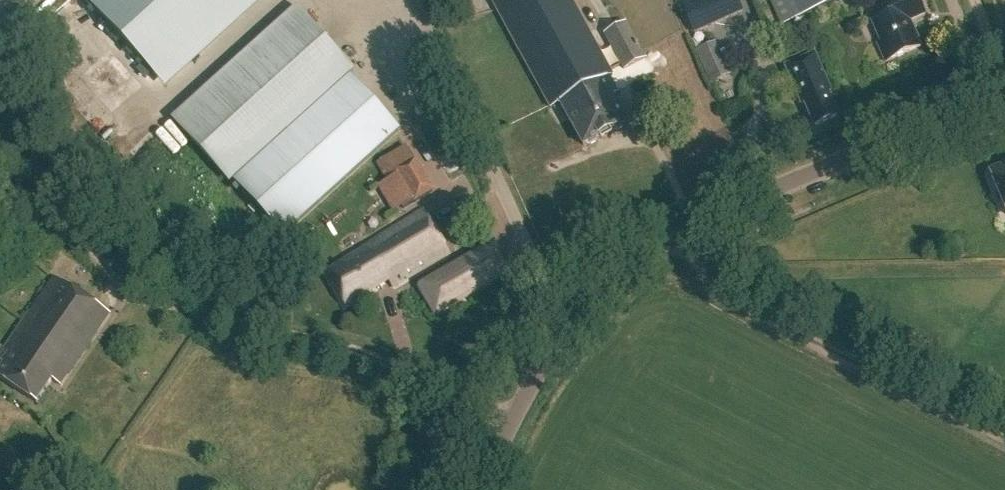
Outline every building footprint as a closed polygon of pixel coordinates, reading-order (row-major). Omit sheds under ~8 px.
[(161,102),(275,0),(125,0),(94,28),(161,102)] [(559,105),(582,147),(627,123),(613,97),(617,96),(608,79),(611,76),(571,0),(492,0),(551,110),(559,105)] [(694,36),(745,13),(739,0),(689,0),(680,4),(694,36)] [(783,27),(845,0),(771,0),(783,27)] [(872,23),(881,44),(878,45),(886,64),(922,48),(911,23),(925,16),(918,0),(879,0),(886,17),(872,23)] [(175,117),(232,181),(354,72),(296,8),(175,117)] [(605,35),(625,70),(646,58),(626,21),(605,35)] [(806,106),(815,127),(839,117),(829,95),(832,94),(815,57),(786,70),(803,108),(806,106)] [(178,144),(186,139),(170,115),(162,120),(178,144)] [(392,127),(365,143),(404,206),(434,187),(417,159),(414,161),(392,127)] [(990,174),(1004,210),(1004,168),(990,174)] [(449,256),(424,213),(366,247),(367,251),(327,274),(346,308),(390,282),(393,288),(449,256)] [(420,287),(436,315),(510,271),(506,265),(503,267),(494,252),(498,250),(494,244),(420,287)] [(0,372),(0,381),(36,405),(51,383),(60,389),(110,317),(54,279),(0,358),(0,364),(4,367),(0,372)]
